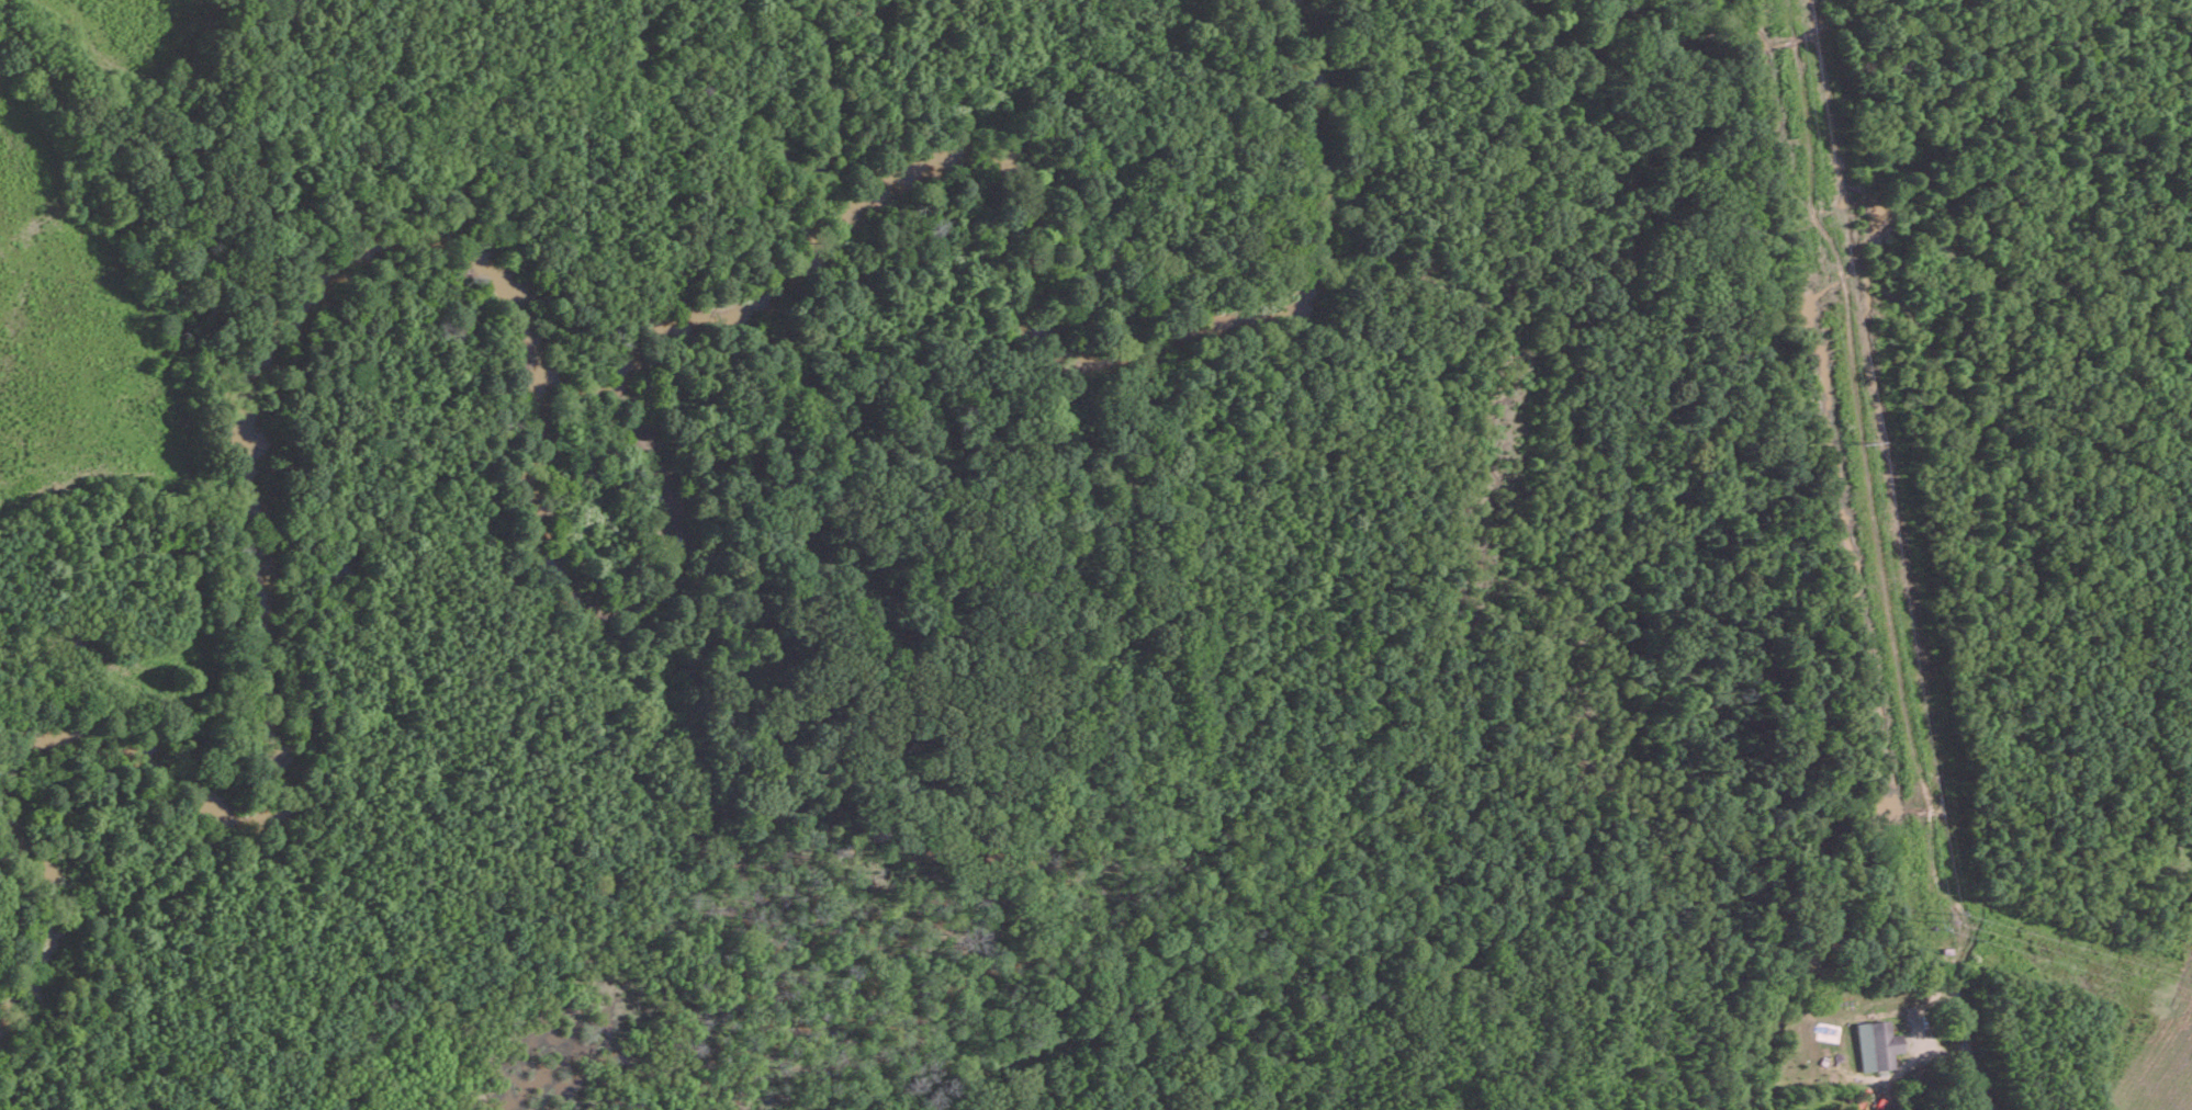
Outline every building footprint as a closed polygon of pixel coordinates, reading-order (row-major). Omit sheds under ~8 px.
[(1855,1022),(1860,1071),(1893,1068),(1891,1052),(1902,1051),(1900,1032),(1889,1033),(1888,1019),(1855,1022)]
